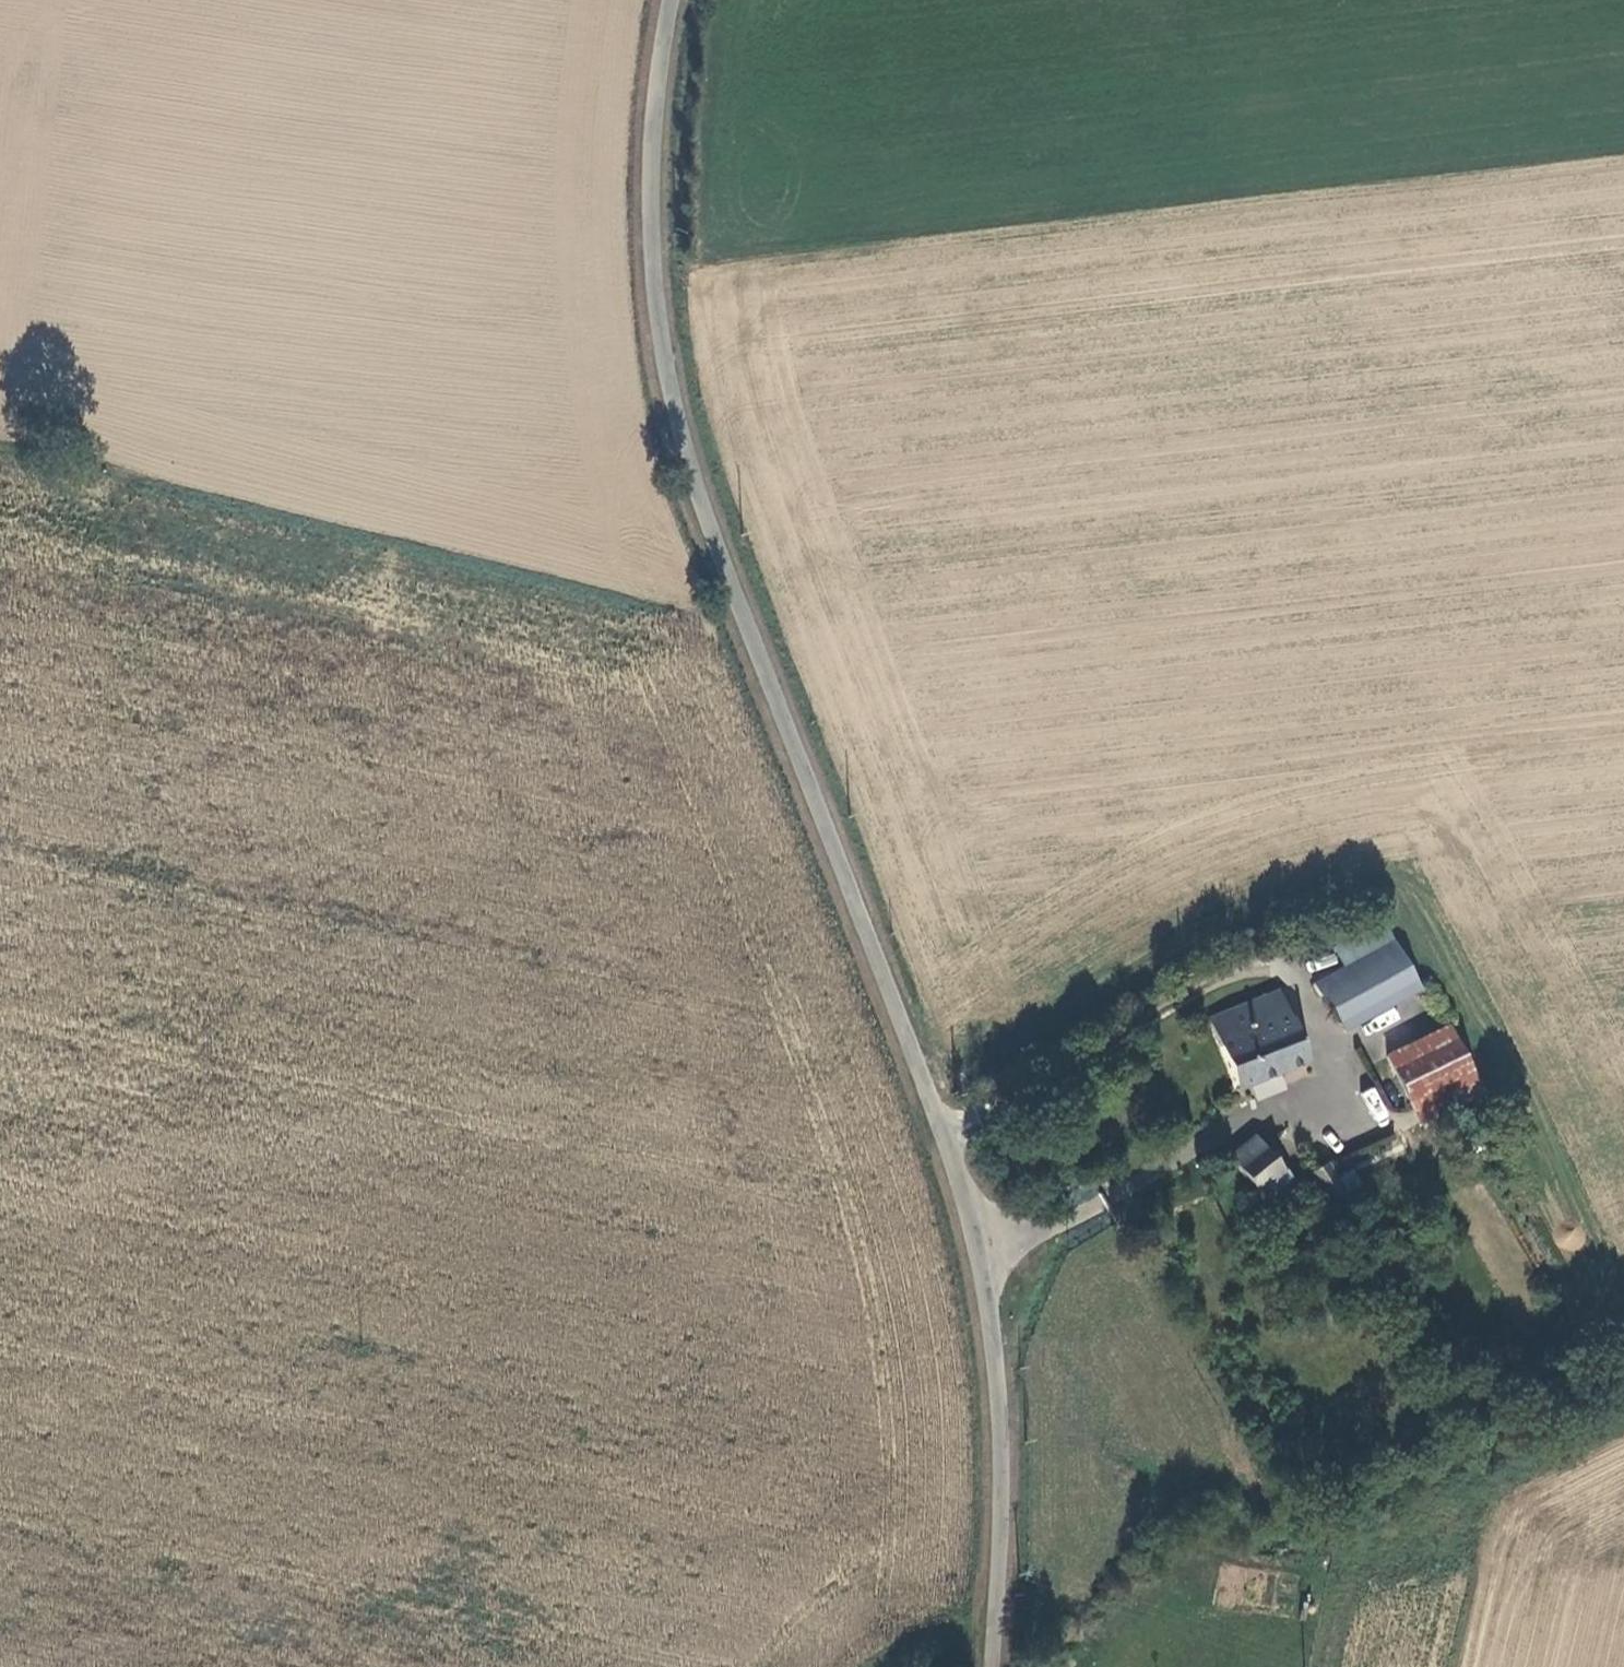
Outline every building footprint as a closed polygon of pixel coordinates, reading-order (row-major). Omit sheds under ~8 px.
[(1325,996),(1340,1024),(1415,984),(1382,923),(1335,948),(1345,968),(1313,985),(1320,998),(1325,996)] [(1289,1022),(1279,995),(1208,1022),(1233,1091),(1309,1063),(1293,1020),(1289,1022)] [(1389,1059),(1422,1126),(1482,1096),(1449,1029),(1389,1059)] [(1371,1124),(1387,1120),(1380,1087),(1364,1090),(1371,1124)] [(1479,1148),(1472,1134),(1460,1140),(1467,1154),(1479,1148)] [(1268,1158),(1254,1139),(1225,1158),(1251,1194),(1281,1175),(1268,1158)] [(1334,1164),(1327,1148),(1304,1157),(1311,1174),(1334,1164)] [(1333,1175),(1330,1169),(1315,1177),(1330,1206),(1345,1198),(1333,1175)] [(1342,1181),(1338,1173),(1333,1175),(1345,1198),(1360,1190),(1352,1175),(1342,1181)] [(1292,1191),(1281,1175),(1251,1194),(1263,1210),(1292,1191)] [(1408,1203),(1403,1192),(1392,1198),(1397,1208),(1408,1203)]
